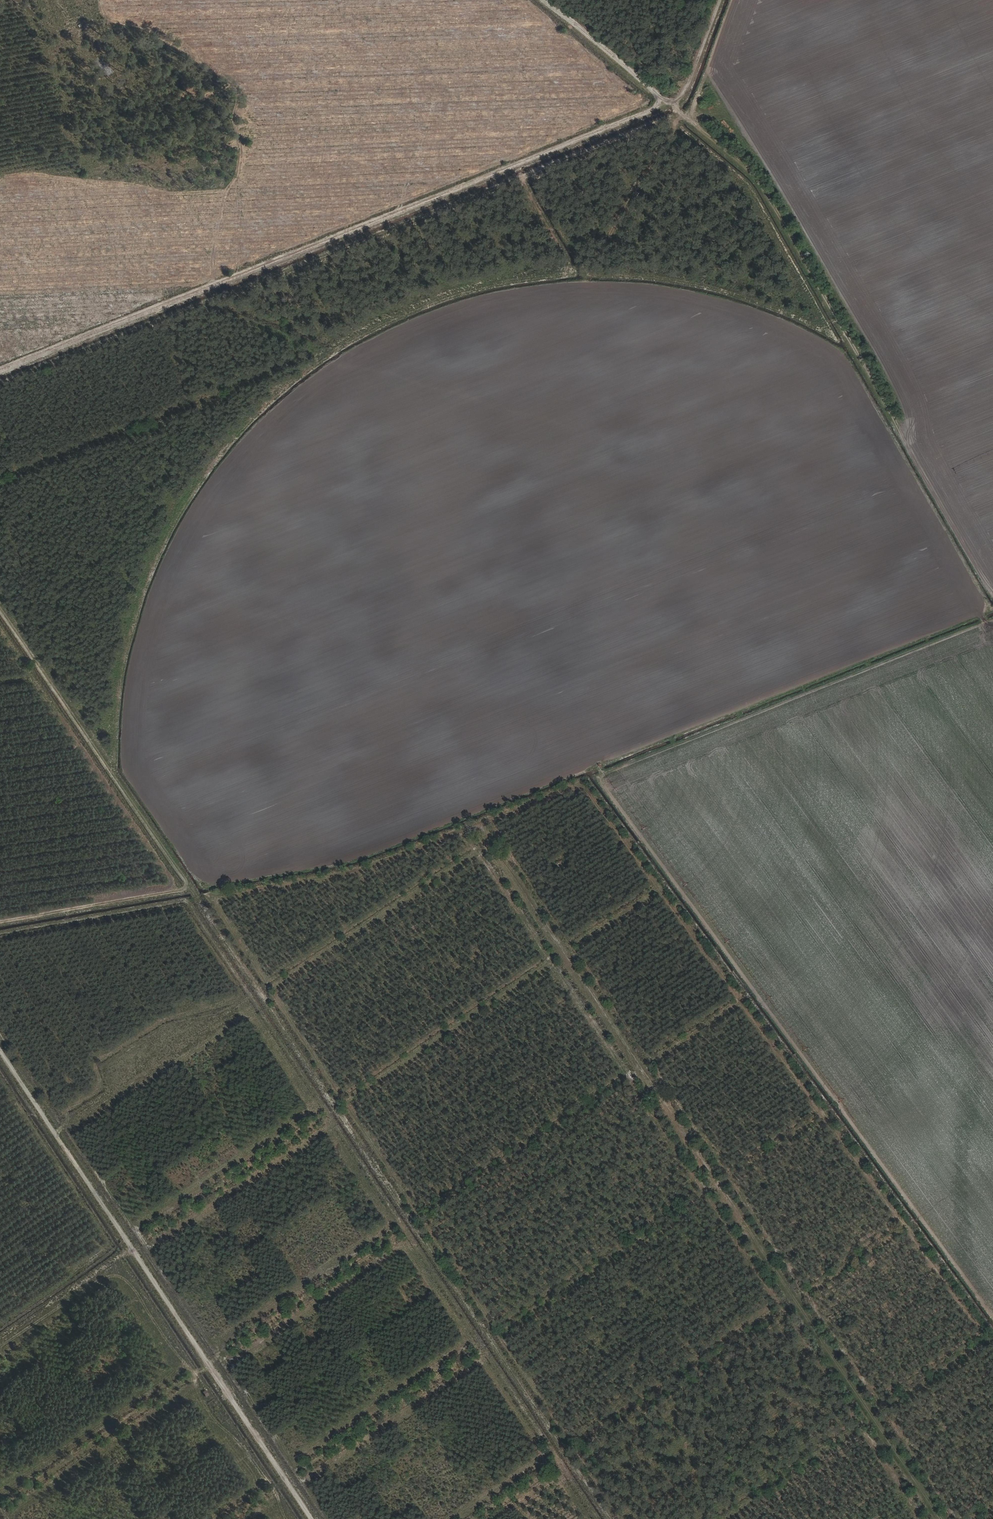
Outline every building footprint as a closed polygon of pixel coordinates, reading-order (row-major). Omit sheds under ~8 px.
[(106,58),(97,57),(96,65),(105,66),(106,58)]
